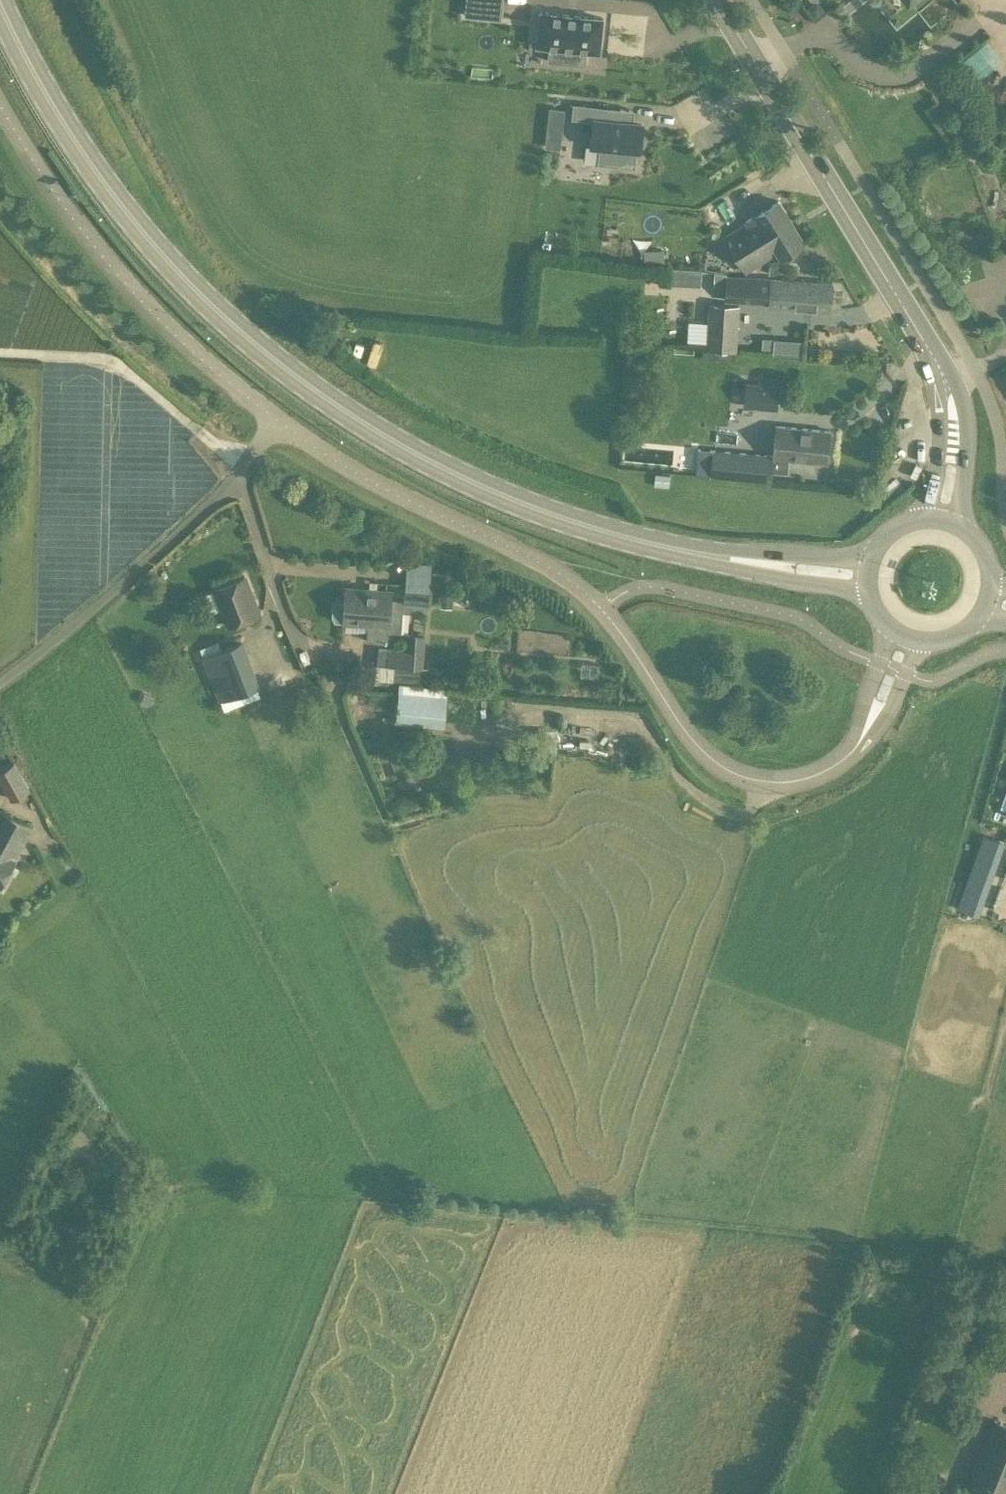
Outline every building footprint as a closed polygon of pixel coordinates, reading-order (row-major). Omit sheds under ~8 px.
[(464,13),(499,17),(501,0),(465,0),(464,13)] [(814,18),(822,11),(815,2),(807,9),(814,18)] [(599,52),(603,17),(540,11),(536,45),(553,47),(552,61),(580,64),(582,50),(599,52)] [(984,39),(969,54),(986,72),(1002,57),(984,39)] [(632,123),(608,121),(610,107),(573,103),(571,118),(593,120),(591,143),(599,144),(597,164),(634,168),(637,148),(639,148),(641,124),(632,123)] [(549,109),(547,127),(561,129),(563,110),(549,109)] [(746,270),(777,251),(780,256),(804,242),(779,200),(746,220),(747,222),(724,235),(746,270)] [(662,250),(643,250),(643,263),(663,263),(662,250)] [(673,266),(673,282),(701,282),(702,267),(673,266)] [(831,282),(726,278),(725,300),(769,302),(769,308),(830,310),(831,282)] [(736,306),(710,304),(708,334),(735,335),(736,306)] [(762,336),(761,344),(774,345),(774,352),(803,353),(803,337),(762,336)] [(729,358),(729,349),(707,348),(707,357),(729,358)] [(746,405),(757,406),(757,407),(776,409),(778,389),(748,386),(746,405)] [(771,470),(787,471),(788,459),(827,463),(830,431),(775,426),(772,455),(713,449),(713,450),(698,449),(696,475),(770,482),(771,470)] [(668,487),(669,475),(655,474),(654,486),(668,487)] [(407,562),(404,612),(427,613),(428,606),(429,606),(432,563),(407,562)] [(215,586),(229,623),(259,612),(244,574),(215,586)] [(388,624),(391,591),(345,587),(344,602),(337,601),(333,606),(333,615),(335,620),(367,623),(366,640),(388,642),(389,624),(388,624)] [(451,605),(452,592),(440,591),(439,604),(451,605)] [(426,634),(406,633),(405,650),(379,648),(375,681),(394,682),(394,680),(420,682),(421,668),(424,668),(426,634)] [(261,686),(244,640),(224,648),(222,641),(201,649),(203,655),(199,656),(202,665),(205,664),(219,702),(221,701),(225,710),(261,697),(257,687),(261,686)] [(448,687),(399,682),(395,722),(444,728),(446,712),(450,712),(451,703),(447,702),(448,687)] [(11,799),(29,789),(14,761),(0,768),(0,779),(11,799)] [(2,886),(16,859),(15,858),(32,827),(0,810),(0,811),(0,885),(2,886)] [(958,907),(980,914),(1003,838),(981,831),(958,907)] [(962,1493),(1005,1493),(1005,1422),(994,1417),(962,1493)]
